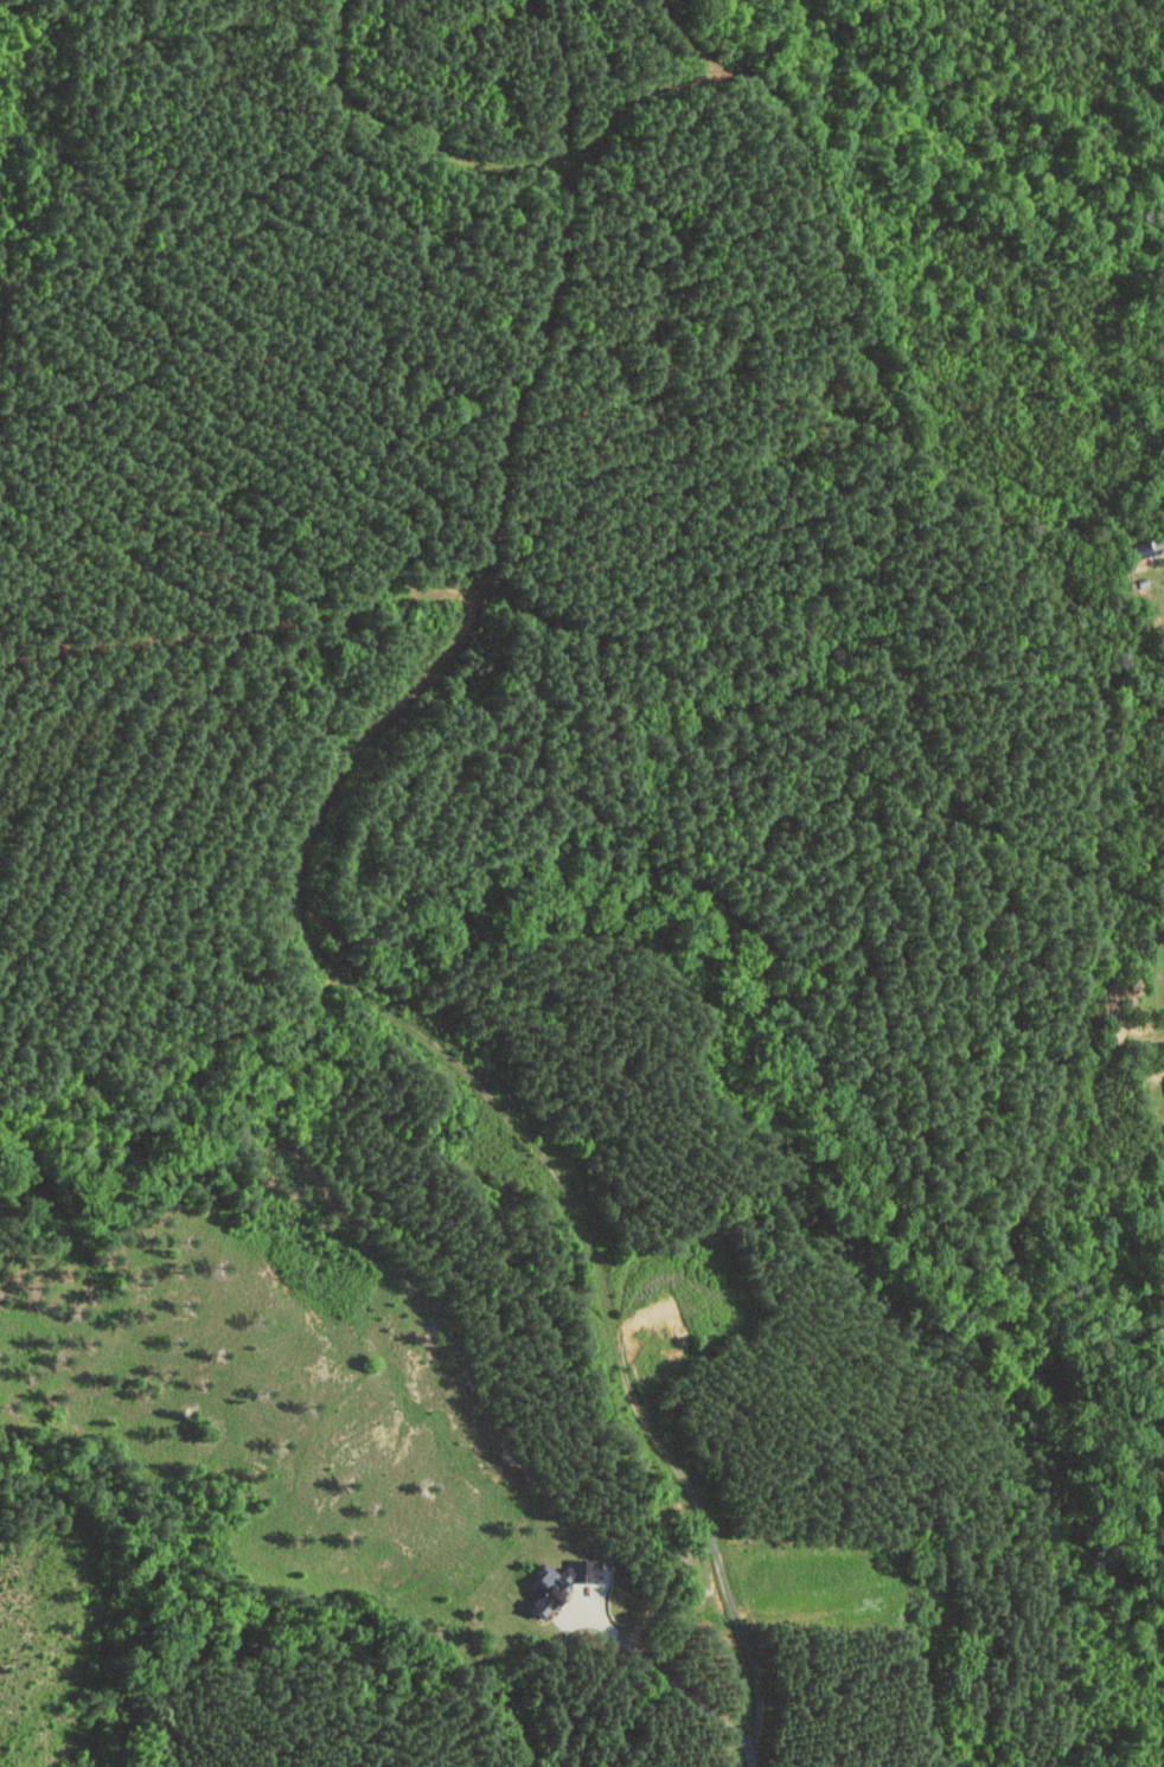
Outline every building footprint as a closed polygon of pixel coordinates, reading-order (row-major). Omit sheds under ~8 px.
[(596,1559),(567,1560),(567,1568),(537,1569),(537,1577),(529,1577),(530,1621),(548,1621),(548,1611),(563,1610),(563,1582),(597,1581),(596,1559)]
